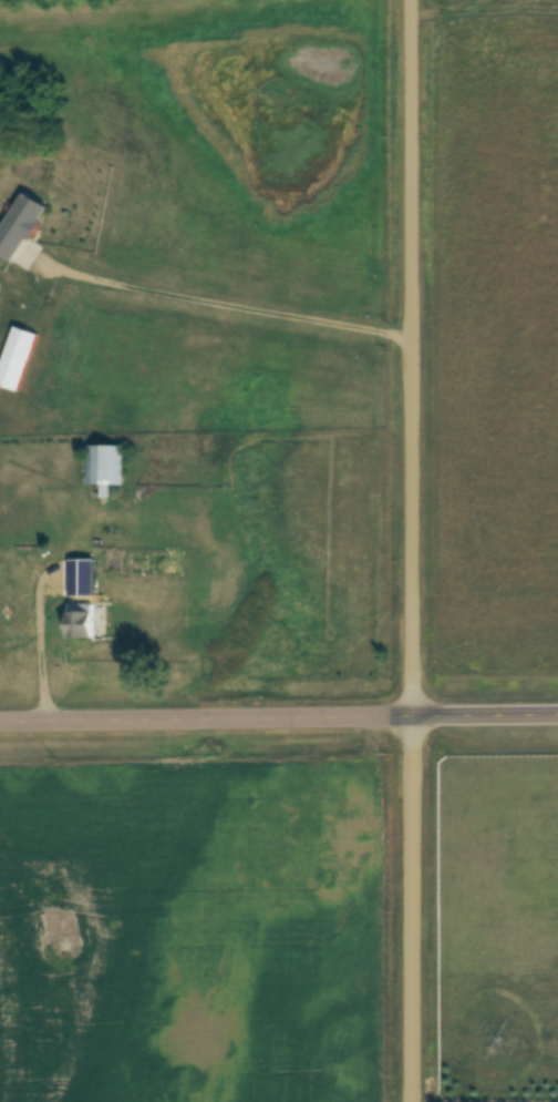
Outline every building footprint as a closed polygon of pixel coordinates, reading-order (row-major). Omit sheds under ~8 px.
[(49,209),(23,193),(0,230),(0,256),(15,265),(49,209)] [(87,447),(87,487),(122,487),(122,447),(87,447)] [(66,604),(66,642),(96,642),(96,604),(66,604)]
